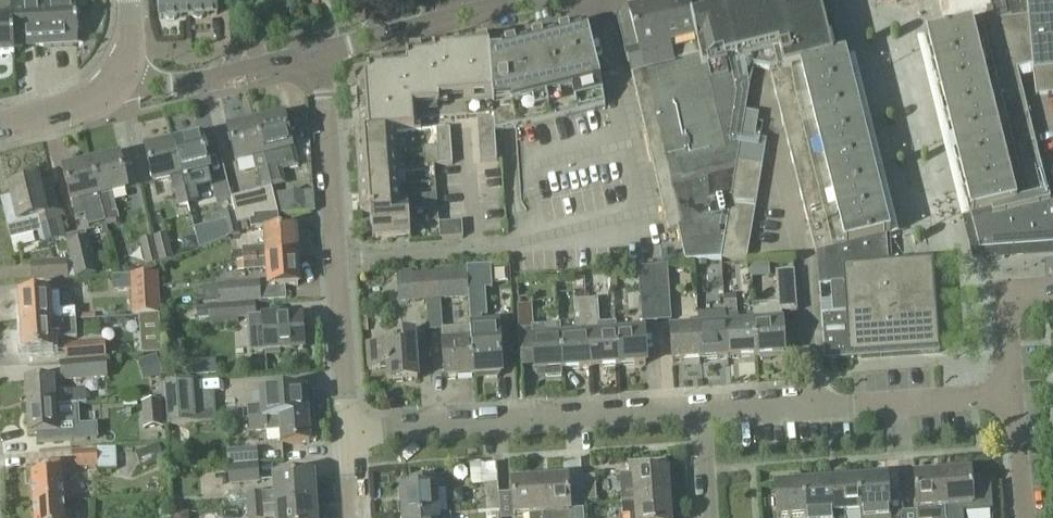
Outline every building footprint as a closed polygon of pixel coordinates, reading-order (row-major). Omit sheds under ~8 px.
[(14,48),(79,43),(76,0),(45,0),(40,0),(12,0),(12,2),(10,2),(11,18),(13,18),(14,48)] [(189,0),(160,0),(161,17),(166,17),(169,19),(175,19),(177,16),(190,15),(189,0)] [(190,15),(193,15),(196,17),(202,17),(205,14),(217,14),(216,0),(189,0),(190,15)] [(723,241),(728,214),(730,202),(732,189),(734,176),(739,148),(741,135),(744,113),(756,39),(763,0),(683,0),(618,15),(668,230),(677,227),(685,260),(704,259),(716,258),(721,258),(723,241)] [(821,16),(817,0),(763,0),(756,39),(781,33),(779,27),(821,16)] [(923,22),(1000,5),(998,0),(918,0),(923,22)] [(1000,5),(1001,13),(1003,19),(1028,15),(1027,0),(998,0),(1000,5)] [(1028,15),(1033,68),(1048,67),(1052,66),(1052,0),(1027,0),(1028,15)] [(756,39),(752,65),(767,69),(782,65),(790,62),(789,58),(829,48),(821,16),(779,27),(781,33),(756,39)] [(1033,63),(1028,16),(979,22),(946,30),(926,35),(972,221),(1052,201),(1052,193),(1047,193),(1018,67),(1033,63)] [(14,48),(13,18),(11,18),(0,19),(0,55),(14,54),(14,48)] [(488,48),(494,132),(605,105),(585,25),(500,46),(500,48),(488,48)] [(494,132),(488,48),(487,42),(433,46),(433,52),(406,54),(407,64),(367,66),(368,79),(358,80),(362,134),(394,132),(421,130),(420,119),(476,116),(479,162),(496,161),(494,132)] [(816,253),(886,236),(889,235),(845,56),(771,73),(816,253)] [(1036,93),(1048,93),(1048,67),(1033,68),(1032,69),(1036,93)] [(741,135),(753,136),(757,115),(744,113),(741,135)] [(257,123),(265,156),(293,149),(285,117),(257,123)] [(237,162),(265,156),(257,123),(229,130),(237,162)] [(438,164),(438,165),(453,164),(451,129),(436,129),(437,146),(438,154),(438,164)] [(358,161),(396,158),(394,132),(362,134),(356,134),(358,161)] [(739,148),(764,152),(766,139),(741,135),(739,148)] [(174,143),(182,176),(209,169),(201,136),(174,143)] [(155,182),(182,176),(174,143),(147,150),(155,182)] [(424,146),(425,155),(438,154),(437,146),(424,146)] [(736,161),(762,165),(764,152),(739,148),(736,161)] [(438,154),(425,155),(426,165),(438,164),(438,154)] [(92,163),(106,221),(117,218),(111,193),(127,189),(119,156),(92,163)] [(359,186),(398,184),(396,158),(358,161),(359,186)] [(734,176),(759,180),(762,165),(736,161),(734,176)] [(90,225),(106,221),(92,163),(65,169),(73,202),(84,199),(90,225)] [(268,167),(272,181),(281,178),(278,165),(268,167)] [(262,183),(272,181),(268,167),(258,169),(262,183)] [(757,192),(759,180),(734,176),(732,189),(757,192)] [(12,198),(2,200),(11,237),(39,230),(41,239),(65,233),(58,202),(52,180),(38,184),(37,180),(25,183),(24,180),(12,183),(12,187),(10,187),(12,198)] [(399,210),(399,209),(398,184),(359,186),(361,214),(371,213),(370,212),(399,210)] [(185,188),(189,202),(198,200),(195,186),(185,188)] [(179,204),(189,202),(185,188),(176,190),(179,204)] [(235,212),(238,222),(250,219),(255,215),(279,214),(273,189),(232,200),(235,212)] [(755,206),(757,192),(732,189),(730,202),(755,206)] [(287,193),(275,194),(279,210),(288,210),(287,193)] [(428,208),(438,207),(437,195),(427,196),(428,208)] [(1052,245),(1052,201),(972,221),(980,250),(1052,245)] [(753,218),(755,206),(730,202),(728,214),(753,218)] [(438,207),(428,208),(429,222),(439,222),(438,213),(438,207)] [(370,212),(371,213),(372,238),(410,236),(408,209),(399,209),(399,210),(370,212)] [(221,215),(227,236),(241,232),(238,224),(238,222),(235,212),(221,215)] [(244,260),(297,256),(295,228),(280,229),(279,214),(255,215),(250,219),(251,228),(267,227),(267,230),(268,245),(243,247),(244,251),(244,260)] [(751,231),(753,218),(728,214),(726,226),(751,231)] [(436,233),(456,230),(454,220),(435,223),(436,233)] [(749,243),(751,231),(726,226),(724,239),(749,243)] [(154,236),(159,261),(173,257),(167,232),(154,236)] [(147,264),(159,261),(154,236),(140,239),(147,264)] [(821,314),(936,307),(934,260),(888,263),(886,236),(816,253),(818,262),(821,314)] [(76,277),(97,272),(89,237),(68,243),(72,260),(76,277)] [(747,256),(749,243),(724,239),(723,241),(721,258),(747,256)] [(244,251),(231,251),(232,260),(237,260),(244,260),(244,251)] [(297,256),(244,260),(245,270),(267,269),(269,286),(299,284),(297,256)] [(32,279),(76,277),(72,260),(31,262),(32,279)] [(244,260),(237,260),(237,271),(245,270),(244,260)] [(654,269),(656,297),(657,321),(672,321),(668,268),(654,269)] [(136,270),(139,311),(161,310),(158,269),(136,270)] [(425,294),(423,272),(412,272),(412,269),(397,270),(399,301),(425,299),(425,294)] [(423,272),(425,294),(468,292),(466,269),(423,272)] [(642,298),(656,297),(654,269),(640,270),(642,298)] [(792,270),(776,271),(778,303),(766,304),(766,307),(753,308),(754,322),(756,355),(783,353),(781,311),(795,310),(792,270)] [(259,284),(217,286),(218,304),(254,302),(261,301),(260,288),(259,284)] [(22,323),(75,319),(97,318),(96,307),(51,310),(50,292),(20,294),(22,323)] [(643,322),(657,321),(656,297),(642,298),(643,322)] [(586,302),(587,313),(598,312),(597,301),(586,302)] [(218,304),(210,305),(211,322),(240,320),(248,319),(248,321),(250,351),(266,350),(266,355),(281,354),(280,350),(304,348),(303,346),(306,346),(305,334),(302,333),(301,320),(279,322),(279,317),(264,318),(264,319),(255,320),(254,302),(218,304)] [(590,366),(588,334),(587,313),(586,302),(575,303),(577,335),(561,336),(563,368),(590,366)] [(737,302),(725,302),(725,313),(726,317),(738,316),(737,302)] [(530,305),(517,306),(518,329),(531,328),(530,305)] [(936,307),(821,314),(824,359),(939,352),(936,307)] [(714,325),(698,326),(700,359),(728,357),(726,324),(726,317),(725,313),(713,314),(714,325)] [(158,314),(140,315),(143,354),(161,353),(158,314)] [(75,319),(22,323),(24,351),(53,349),(52,333),(76,331),(75,319)] [(728,357),(756,355),(754,322),(726,324),(728,357)] [(494,377),(496,373),(501,373),(498,325),(470,327),(474,375),(476,378),(494,377)] [(672,361),(700,359),(698,326),(670,328),(672,361)] [(446,376),(474,375),(470,327),(442,329),(446,376)] [(616,332),(618,364),(646,362),(644,330),(616,332)] [(590,366),(618,364),(616,332),(588,334),(590,366)] [(417,379),(415,346),(414,334),(403,335),(403,347),(386,348),(385,342),(369,343),(371,369),(387,367),(388,381),(417,379)] [(561,336),(532,338),(534,370),(543,370),(543,376),(559,375),(558,369),(563,368),(561,336)] [(66,361),(107,359),(106,341),(65,343),(66,361)] [(156,354),(138,359),(144,380),(162,374),(156,354)] [(107,359),(66,361),(61,361),(62,379),(108,376),(107,359)] [(199,361),(188,361),(189,376),(199,376),(199,361)] [(0,368),(0,384),(13,384),(13,368),(0,368)] [(265,393),(264,372),(217,373),(218,395),(265,393)] [(27,407),(87,403),(86,390),(55,392),(54,378),(26,380),(27,407)] [(196,379),(165,381),(168,425),(201,422),(196,379)] [(250,420),(308,416),(306,389),(279,391),(280,405),(249,407),(250,420)] [(161,400),(143,401),(145,427),(162,426),(161,400)] [(87,403),(27,407),(29,433),(57,432),(56,417),(88,415),(87,403)] [(308,416),(250,420),(251,432),(282,430),(283,444),(310,442),(308,416)] [(97,446),(72,448),(73,465),(98,464),(98,470),(116,469),(115,445),(97,446)] [(142,466),(163,458),(158,445),(137,453),(142,466)] [(228,464),(259,462),(258,447),(227,449),(228,464)] [(635,500),(669,498),(667,470),(666,459),(628,462),(629,473),(633,473),(635,500)] [(34,502),(64,501),(61,460),(41,462),(42,473),(32,474),(34,502)] [(259,462),(228,464),(229,483),(260,481),(259,462)] [(946,517),(960,517),(960,506),(974,505),(971,470),(943,472),(946,517)] [(182,471),(182,480),(202,480),(202,471),(182,471)] [(943,472),(915,474),(918,517),(946,517),(943,472)] [(248,506),(264,505),(277,504),(314,502),(312,474),(275,476),(276,491),(247,492),(248,506)] [(539,479),(542,517),(583,517),(583,508),(569,509),(567,476),(539,479)] [(595,476),(581,477),(582,500),(597,499),(595,476)] [(859,478),(862,510),(889,508),(886,476),(859,478)] [(435,477),(409,479),(410,488),(401,489),(403,517),(437,514),(435,477)] [(834,512),(862,510),(859,478),(831,480),(834,512)] [(511,481),(512,493),(499,494),(500,510),(501,517),(511,517),(514,517),(514,516),(530,514),(530,517),(542,517),(539,479),(511,481)] [(807,517),(834,517),(834,513),(834,512),(831,480),(804,482),(807,517)] [(500,510),(499,494),(498,481),(485,482),(487,511),(500,510)] [(778,517),(806,514),(804,482),(775,484),(778,517)] [(223,494),(223,511),(238,512),(238,494),(223,494)] [(669,498),(635,500),(636,517),(671,517),(669,498)] [(34,502),(35,517),(65,517),(64,501),(34,502)] [(277,504),(278,517),(315,517),(314,502),(277,504)] [(248,506),(249,517),(265,517),(264,505),(248,506)]
